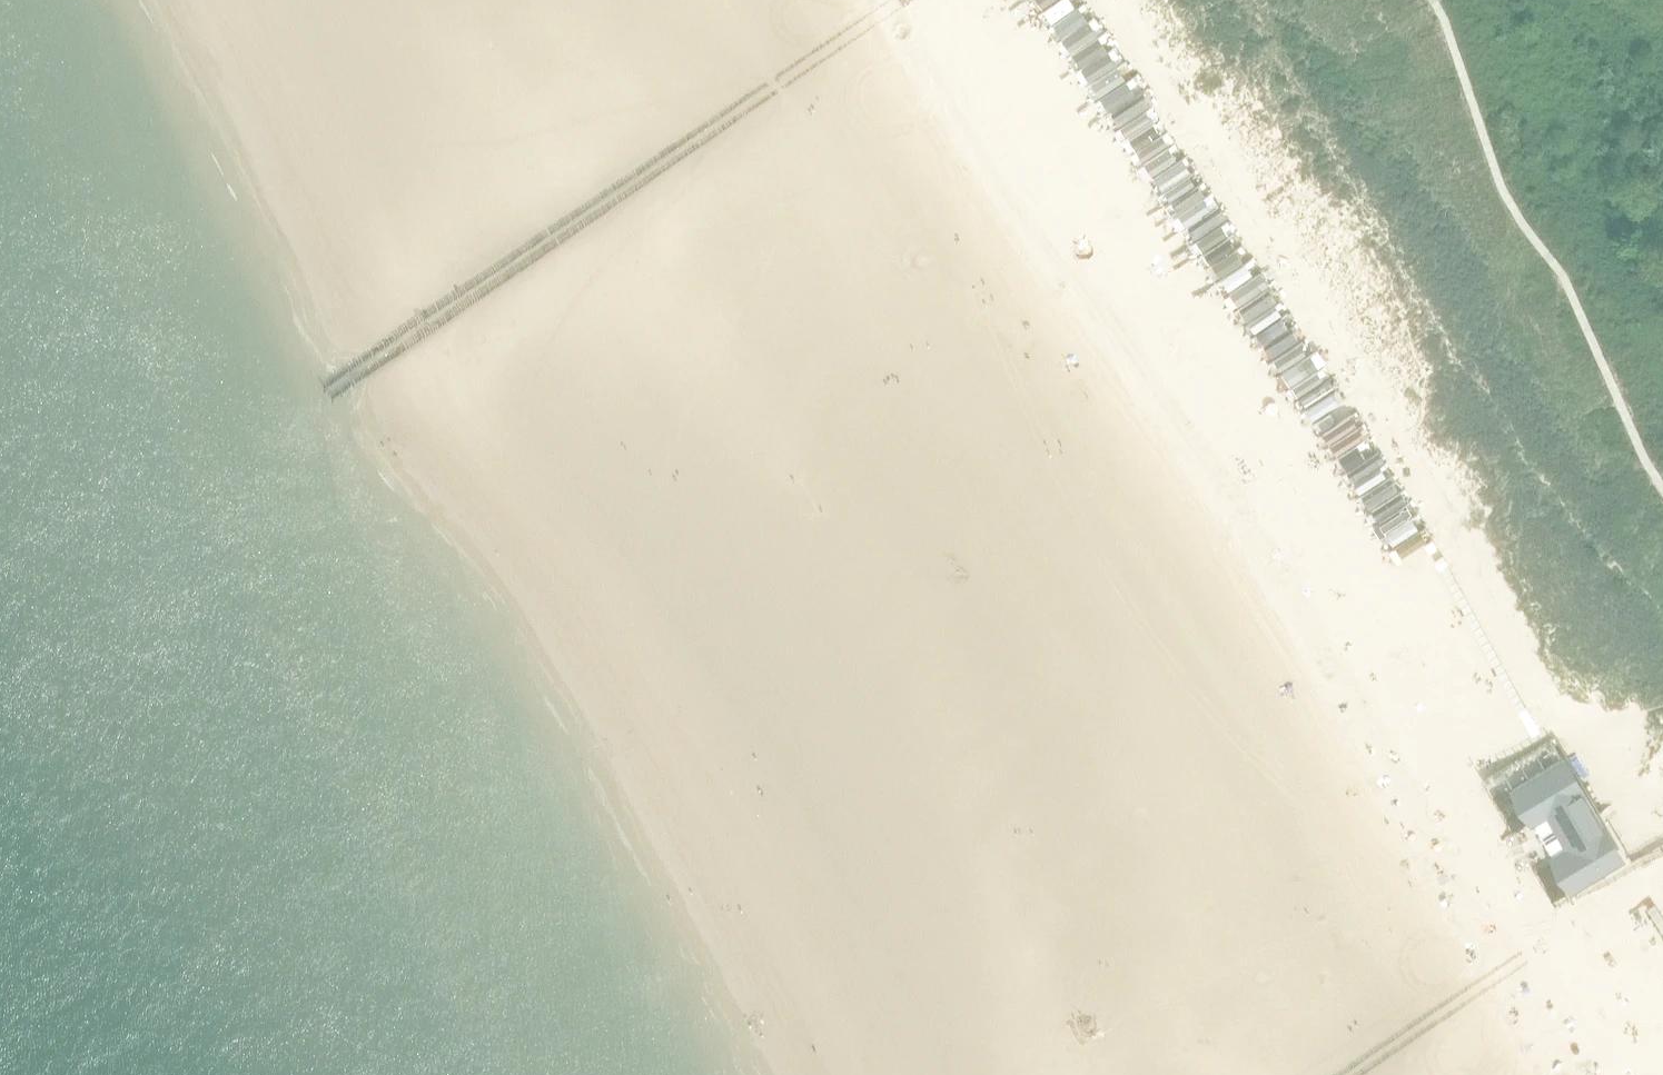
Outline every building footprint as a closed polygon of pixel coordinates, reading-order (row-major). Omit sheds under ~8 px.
[(1562,756),(1512,785),(1531,818),(1547,808),(1568,844),(1552,853),(1571,885),(1621,856),(1562,756)]
